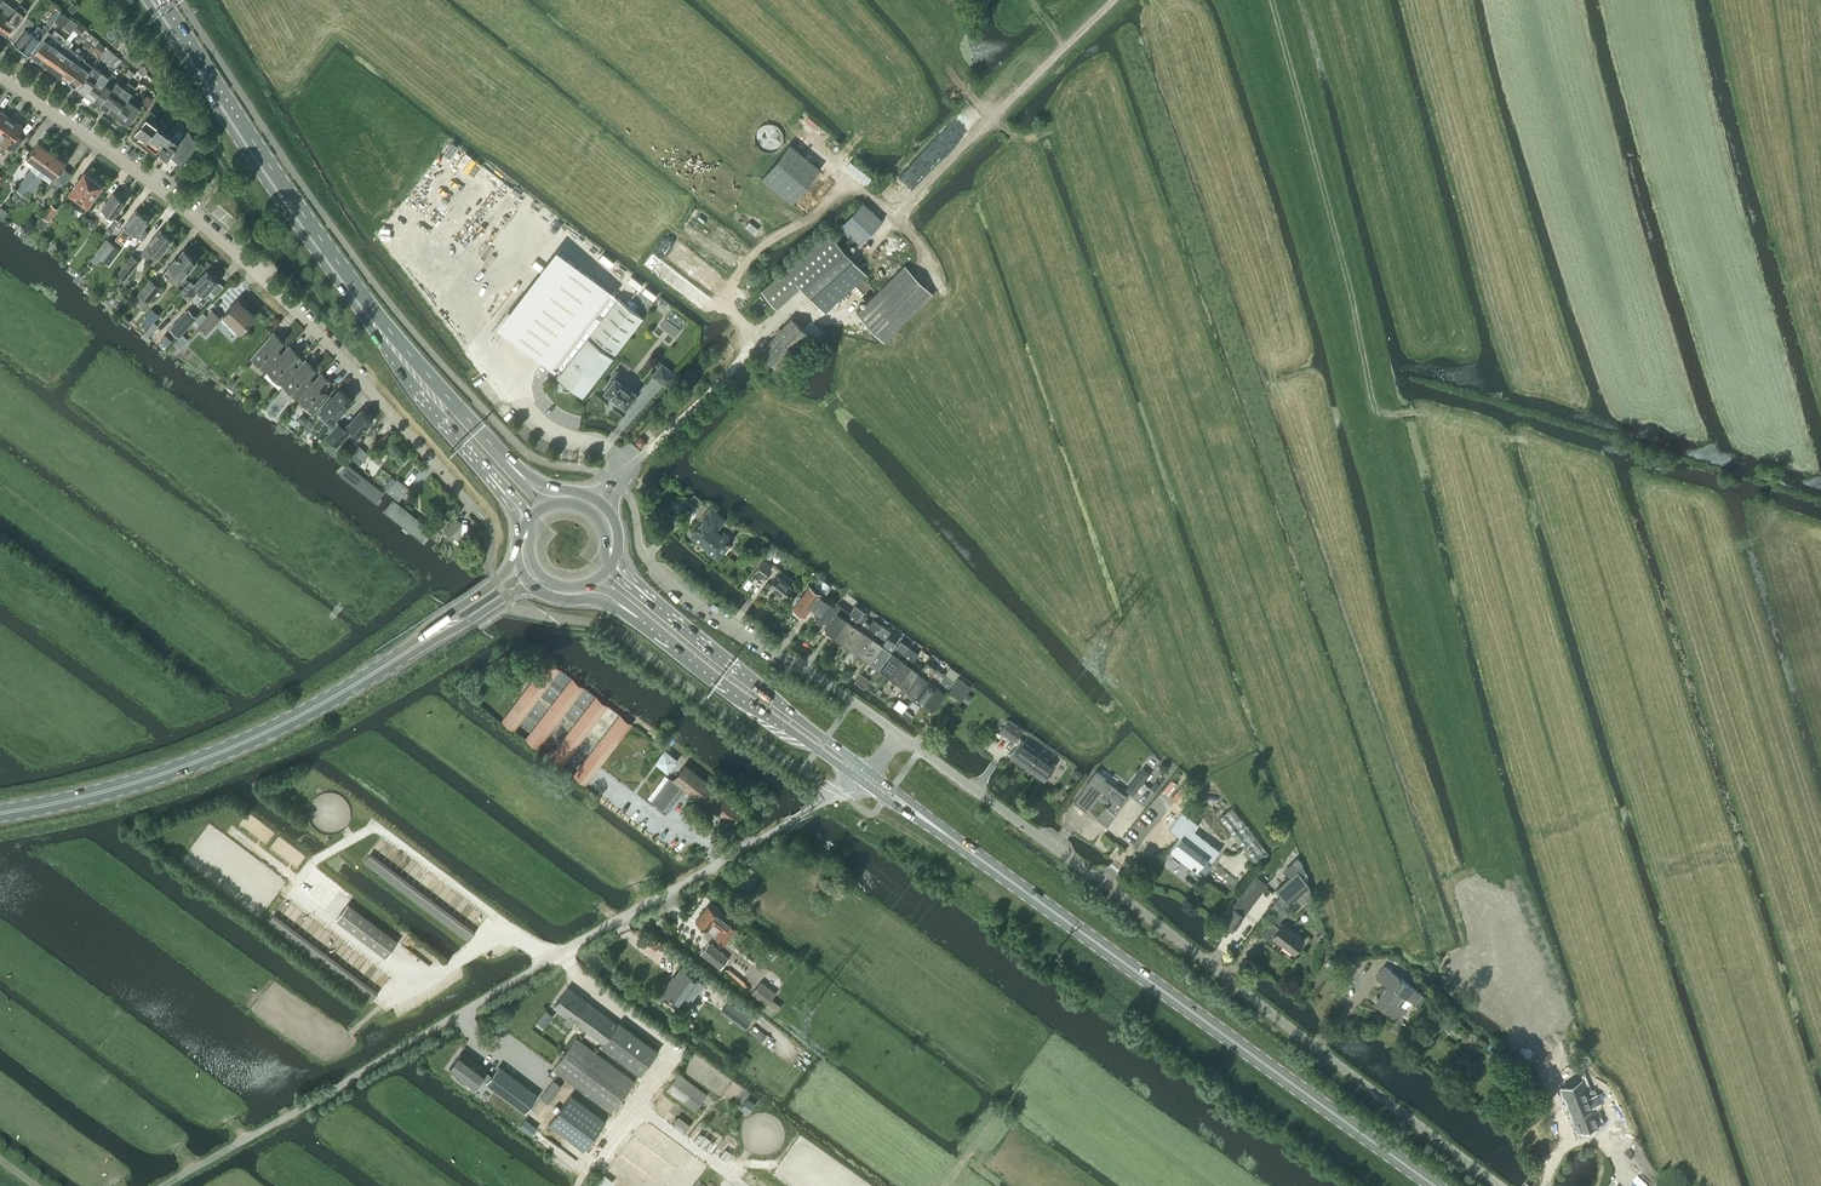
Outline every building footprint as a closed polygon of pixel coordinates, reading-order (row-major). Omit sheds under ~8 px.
[(7,16),(10,18),(16,9),(16,8),(5,0),(4,0),(0,5),(0,26),(7,16)] [(0,26),(0,29),(7,34),(11,28),(13,30),(28,9),(20,3),(16,8),(16,9),(10,18),(7,16),(0,26)] [(28,16),(11,39),(23,48),(33,33),(28,30),(35,22),(28,16)] [(33,33),(23,48),(31,54),(49,28),(46,25),(43,29),(38,25),(33,33)] [(49,31),(33,54),(39,59),(58,34),(54,31),(52,33),(49,31)] [(58,34),(39,59),(47,65),(63,42),(60,39),(62,37),(58,34)] [(63,42),(47,65),(54,70),(70,47),(67,44),(70,40),(67,37),(65,39),(63,42)] [(70,47),(54,70),(61,75),(77,52),(78,52),(81,48),(78,45),(75,50),(70,47)] [(100,58),(108,64),(115,54),(108,48),(100,58)] [(77,52),(61,75),(69,81),(85,59),(86,58),(78,52),(77,52)] [(86,93),(93,99),(116,68),(117,67),(123,60),(115,54),(108,64),(103,71),(86,93)] [(85,59),(69,81),(77,87),(93,65),(85,59)] [(79,88),(86,93),(103,71),(95,66),(79,88)] [(93,99),(101,104),(117,82),(113,79),(121,70),(117,67),(116,68),(93,99)] [(101,104),(108,109),(124,87),(117,82),(101,104)] [(108,109),(115,115),(128,98),(136,87),(128,82),(124,87),(108,109)] [(128,98),(115,115),(128,124),(140,107),(128,98)] [(136,130),(147,138),(158,122),(152,117),(156,112),(151,108),(136,130)] [(11,118),(0,110),(0,134),(11,118)] [(147,138),(157,146),(173,125),(162,116),(158,122),(147,138)] [(0,134),(0,150),(4,153),(9,146),(15,150),(24,137),(18,133),(23,127),(11,118),(0,134)] [(157,146),(169,155),(182,164),(197,144),(188,129),(185,130),(184,132),(173,125),(157,146)] [(36,162),(21,182),(33,190),(38,183),(32,179),(53,151),(39,141),(27,156),(36,162)] [(762,176),(760,178),(784,197),(792,203),(820,167),(789,142),(762,176)] [(53,151),(32,179),(38,183),(47,171),(55,177),(67,161),(53,151)] [(89,202),(102,183),(85,171),(71,191),(74,193),(69,199),(70,200),(69,201),(84,212),(85,211),(91,203),(90,202),(90,203),(89,202)] [(33,190),(21,182),(16,189),(27,197),(33,190)] [(114,217),(125,201),(114,192),(102,208),(109,213),(107,215),(112,218),(108,224),(113,228),(119,220),(114,217)] [(840,226),(848,233),(859,243),(874,227),(875,228),(884,219),(864,201),(840,226)] [(42,215),(49,220),(58,208),(51,203),(42,215)] [(149,232),(143,227),(150,219),(137,210),(115,238),(123,244),(133,231),(143,239),(149,232)] [(148,245),(142,253),(147,257),(153,250),(160,255),(173,239),(172,238),(172,236),(168,233),(166,233),(161,229),(147,245),(148,245)] [(101,256),(109,263),(121,249),(107,238),(91,259),(96,263),(101,256)] [(556,248),(497,325),(554,369),(555,368),(555,367),(560,371),(590,332),(617,297),(612,293),(613,292),(556,248)] [(163,272),(168,277),(170,276),(177,282),(197,260),(196,259),(195,257),(192,254),(190,254),(185,249),(177,259),(175,259),(163,272)] [(117,274),(124,280),(140,261),(132,255),(117,274)] [(884,340),(907,318),(932,293),(905,265),(857,312),(884,340)] [(787,269),(762,291),(776,306),(800,284),(787,269)] [(205,294),(218,280),(217,279),(217,277),(214,274),(212,274),(207,270),(195,284),(190,279),(179,291),(189,300),(199,289),(205,294)] [(161,286),(150,278),(134,298),(144,306),(148,301),(149,301),(161,286)] [(560,371),(557,375),(563,380),(562,389),(576,390),(583,395),(586,391),(643,316),(617,297),(590,332),(560,371)] [(238,299),(224,314),(240,330),(255,315),(238,299)] [(820,306),(802,316),(806,321),(803,324),(815,335),(832,316),(820,306)] [(172,329),(179,335),(196,316),(189,310),(172,329)] [(198,325),(206,333),(221,317),(212,310),(198,325)] [(672,310),(666,318),(680,329),(686,321),(672,310)] [(761,351),(778,366),(791,351),(801,356),(806,350),(798,343),(808,332),(791,317),(761,351)] [(273,331),(251,356),(267,370),(282,353),(276,348),(283,340),(273,331)] [(282,353),(267,370),(283,384),(298,367),(303,360),(294,353),(296,351),(289,345),(282,353)] [(298,367),(283,384),(299,398),(314,381),(308,376),(315,367),(305,359),(303,360),(298,367)] [(662,363),(653,375),(667,386),(676,374),(662,363)] [(612,380),(604,391),(612,397),(617,402),(617,401),(625,407),(628,404),(630,406),(636,397),(634,396),(636,393),(624,383),(627,379),(616,370),(610,378),(612,380)] [(314,381),(299,398),(315,412),(330,395),(321,387),(328,378),(321,372),(314,381)] [(321,408),(316,412),(329,424),(333,428),(338,422),(334,419),(351,400),(339,388),(321,408)] [(333,428),(326,435),(338,445),(353,429),(358,434),(372,419),(361,409),(347,424),(348,425),(344,428),(338,422),(333,428)] [(641,436),(635,441),(641,448),(647,442),(641,436)] [(350,456),(356,461),(360,465),(369,454),(360,446),(350,456)] [(388,490),(355,462),(349,457),(337,473),(377,504),(388,490)] [(409,487),(397,478),(388,490),(400,499),(409,487)] [(633,490),(636,493),(645,484),(642,481),(633,490)] [(400,499),(388,490),(377,504),(437,551),(448,537),(400,499)] [(694,493),(690,498),(697,503),(701,503),(703,500),(694,493)] [(691,535),(712,552),(724,537),(716,530),(725,519),(711,507),(701,518),(703,520),(691,535)] [(445,531),(451,535),(461,522),(456,517),(445,531)] [(724,537),(712,552),(717,556),(728,543),(730,543),(730,540),(728,540),(724,537)] [(772,563),(769,561),(775,552),(774,551),(777,547),(772,544),(769,548),(770,549),(764,557),(753,572),(762,578),(772,563)] [(743,564),(750,570),(758,559),(751,553),(743,564)] [(791,585),(776,574),(769,585),(784,596),(791,585)] [(806,588),(793,606),(804,613),(809,605),(811,607),(818,597),(821,593),(808,584),(806,588)] [(830,598),(817,616),(824,620),(842,594),(836,590),(832,595),(830,598)] [(838,602),(824,621),(828,623),(825,628),(834,634),(850,612),(850,611),(838,602)] [(850,612),(834,634),(842,640),(862,613),(863,612),(864,611),(855,605),(850,611),(850,612)] [(862,613),(842,640),(843,641),(852,647),(869,623),(864,619),(867,616),(866,615),(867,613),(864,611),(863,612),(862,613)] [(869,623),(852,647),(860,654),(882,624),(873,618),(870,623),(869,623)] [(882,624),(860,654),(869,660),(886,638),(885,637),(890,631),(882,624)] [(886,638),(869,660),(878,667),(890,650),(899,639),(895,636),(891,641),(886,638)] [(880,668),(889,675),(910,647),(901,640),(880,668)] [(910,647),(889,675),(898,681),(913,661),(919,653),(910,647)] [(913,661),(898,681),(907,688),(922,667),(913,661)] [(922,667),(907,688),(916,694),(935,668),(927,661),(922,667)] [(553,662),(506,723),(514,729),(560,668),(553,662)] [(935,668),(916,694),(924,701),(944,674),(935,668)] [(944,674),(924,701),(933,707),(953,680),(945,673),(944,674)] [(538,747),(584,686),(572,677),(526,738),(538,747)] [(957,679),(948,691),(962,701),(971,686),(958,677),(957,679)] [(562,765),(608,704),(596,695),(550,756),(562,765)] [(582,780),(628,719),(620,714),(574,774),(582,780)] [(1010,755),(1035,773),(1044,779),(1055,764),(1021,740),(1022,739),(1017,736),(1022,729),(1009,719),(1000,730),(1014,740),(1014,739),(1019,742),(1010,755)] [(665,749),(655,762),(667,772),(677,759),(665,749)] [(670,777),(651,801),(663,809),(682,785),(731,823),(743,807),(685,763),(673,779),(673,778),(673,779),(670,777)] [(1143,767),(1125,788),(1132,794),(1150,772),(1143,767)] [(1106,805),(1097,817),(1107,825),(1117,813),(1116,812),(1128,796),(1108,781),(1109,780),(1105,777),(1104,778),(1096,773),(1084,789),(1083,788),(1074,801),(1086,810),(1101,791),(1113,800),(1108,807),(1106,805)] [(1232,808),(1220,817),(1256,862),(1268,852),(1232,808)] [(1198,825),(1181,811),(1169,828),(1180,836),(1169,850),(1191,867),(1191,868),(1196,873),(1208,858),(1212,861),(1220,851),(1194,831),(1198,825)] [(473,933),(367,854),(362,860),(468,939),(473,933)] [(1280,895),(1291,907),(1295,911),(1313,895),(1299,869),(1276,890),(1280,895)] [(1233,908),(1222,922),(1232,929),(1250,905),(1267,884),(1255,875),(1239,896),(1231,906),(1233,908)] [(1280,919),(1291,907),(1280,895),(1268,910),(1280,919)] [(713,922),(720,928),(714,936),(725,944),(737,928),(727,920),(719,914),(720,914),(708,904),(695,920),(707,930),(713,922)] [(364,913),(353,928),(401,965),(413,949),(364,913)] [(272,916),(267,922),(372,1001),(376,995),(272,916)] [(1283,922),(1279,926),(1272,921),(1262,935),(1273,943),(1276,940),(1293,953),(1304,938),(1283,922)] [(1481,927),(1469,928),(1471,944),(1483,943),(1481,927)] [(709,941),(700,952),(700,953),(720,968),(729,957),(709,941)] [(1450,978),(1451,977),(1461,974),(1453,954),(1444,958),(1442,959),(1450,978)] [(1374,1001),(1398,1019),(1406,1008),(1406,1007),(1411,1000),(1419,1006),(1425,997),(1384,965),(1376,976),(1387,984),(1374,1001)] [(697,978),(681,967),(670,983),(669,982),(662,991),(679,1003),(697,978)] [(752,993),(767,1005),(777,991),(761,980),(752,993)] [(568,1015),(562,1023),(568,1028),(572,1023),(575,1025),(577,1022),(603,1042),(617,1024),(567,987),(554,1005),(568,1015)] [(721,1011),(730,1017),(745,1028),(752,1018),(728,1001),(721,1011)] [(537,1022),(545,1028),(554,1016),(546,1010),(537,1022)] [(1438,1013),(1436,1023),(1444,1028),(1452,1024),(1453,1015),(1446,1010),(1438,1013)] [(620,1021),(602,1045),(641,1074),(659,1050),(620,1021)] [(553,1068),(560,1073),(556,1079),(568,1087),(572,1082),(612,1112),(636,1081),(577,1037),(574,1041),(553,1068)] [(488,1067),(461,1047),(448,1064),(474,1084),(482,1074),(488,1078),(487,1080),(528,1111),(542,1092),(502,1061),(493,1072),(487,1068),(488,1067)] [(1559,1088),(1551,1071),(1541,1075),(1549,1093),(1559,1088)] [(707,1094),(678,1073),(666,1089),(696,1110),(707,1094)] [(1591,1076),(1596,1089),(1603,1087),(1598,1073),(1591,1076)] [(540,1097),(548,1103),(562,1086),(553,1080),(540,1097)] [(1562,1088),(1562,1089),(1573,1118),(1576,1117),(1580,1129),(1599,1122),(1589,1095),(1581,1098),(1576,1082),(1562,1088)] [(1597,1095),(1613,1133),(1631,1126),(1627,1114),(1628,1114),(1617,1087),(1597,1095)] [(584,1150),(598,1131),(606,1120),(571,1094),(549,1123),(584,1150)] [(742,1114),(734,1126),(739,1129),(747,1117),(742,1114)] [(689,1137),(704,1147),(709,1139),(694,1128),(689,1137)] [(627,1159),(619,1171),(626,1175),(635,1164),(627,1159)]
